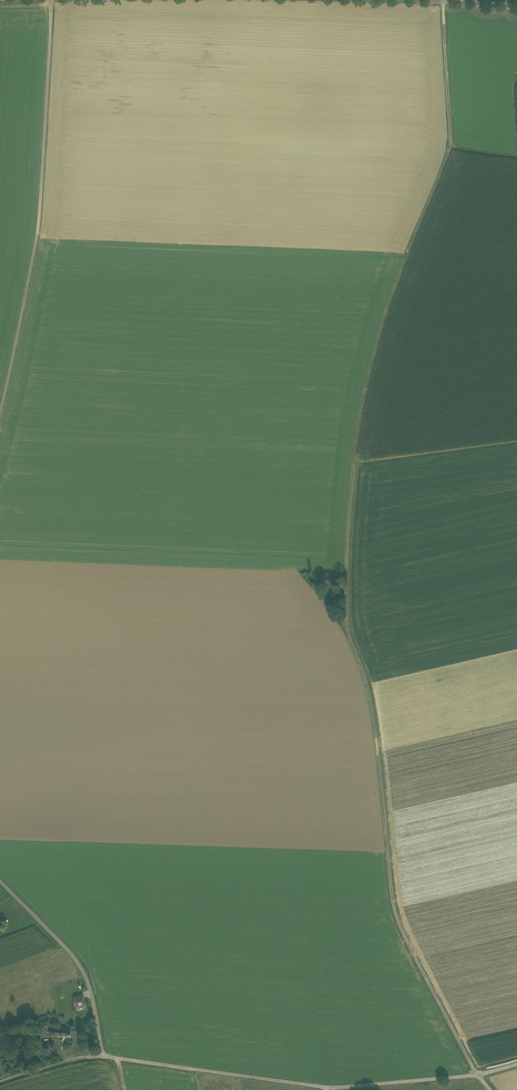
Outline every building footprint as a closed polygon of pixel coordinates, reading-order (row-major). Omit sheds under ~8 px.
[(85,1006),(83,996),(74,998),(75,1001),(73,1002),(74,1005),(76,1005),(76,1009),(85,1006)] [(71,1030),(71,1028),(50,1026),(49,1035),(73,1038),(74,1036),(77,1036),(77,1031),(71,1030)] [(41,1046),(40,1056),(54,1056),(54,1046),(41,1046)]
